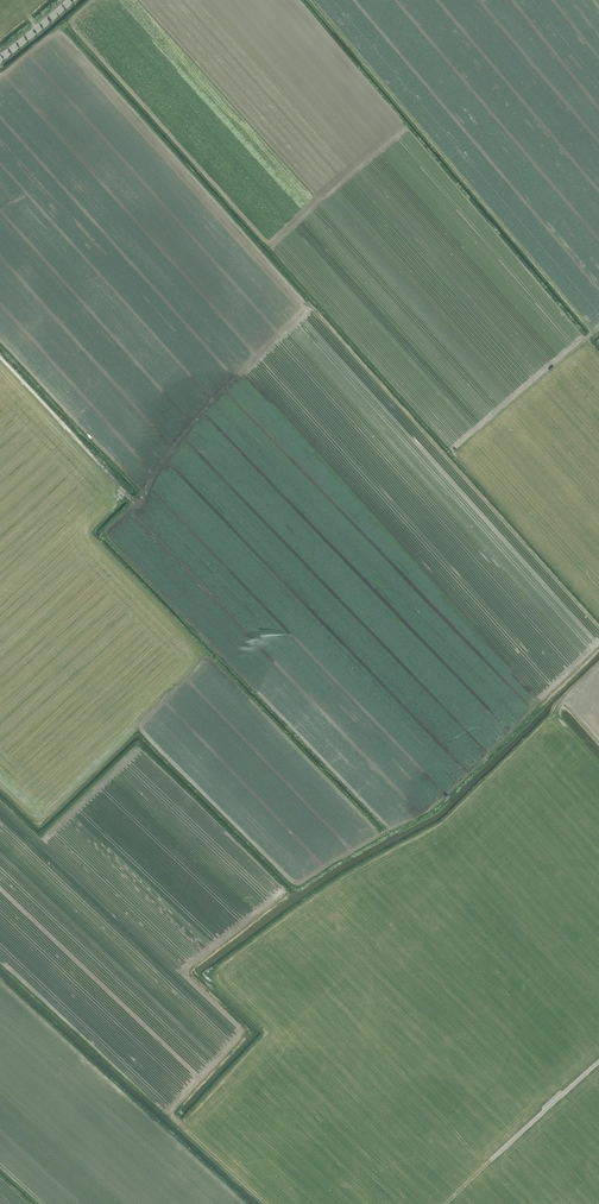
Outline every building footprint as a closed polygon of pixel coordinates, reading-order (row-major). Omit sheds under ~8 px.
[(35,1033),(32,1036),(39,1042),(42,1039),(35,1033)] [(109,1099),(106,1101),(114,1109),(116,1107),(109,1099)]
